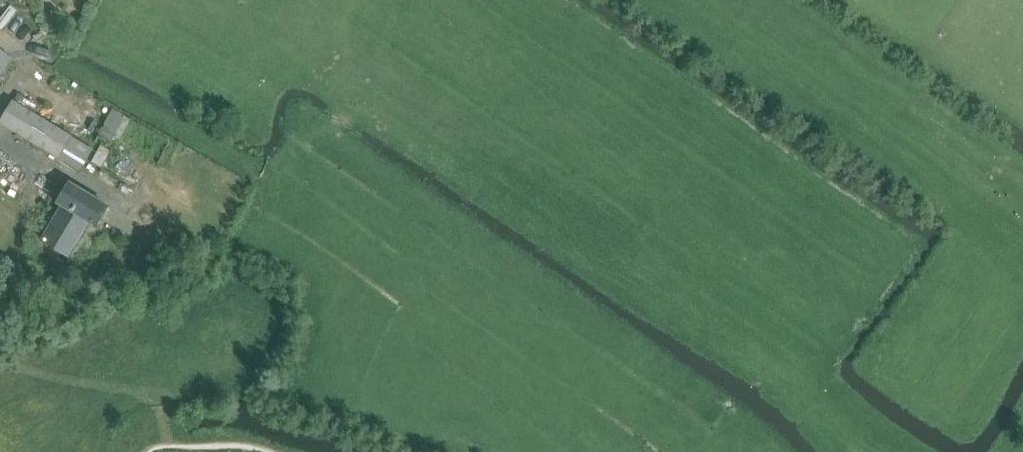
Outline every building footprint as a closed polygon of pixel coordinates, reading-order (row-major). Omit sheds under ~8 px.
[(12,61),(0,53),(0,77),(12,61)] [(0,123),(0,124),(74,169),(87,147),(13,102),(0,123)] [(97,145),(88,161),(98,167),(107,151),(97,145)] [(111,153),(102,169),(112,174),(120,158),(111,153)] [(62,208),(42,242),(69,258),(89,224),(98,229),(109,209),(70,186),(58,206),(62,208)]
